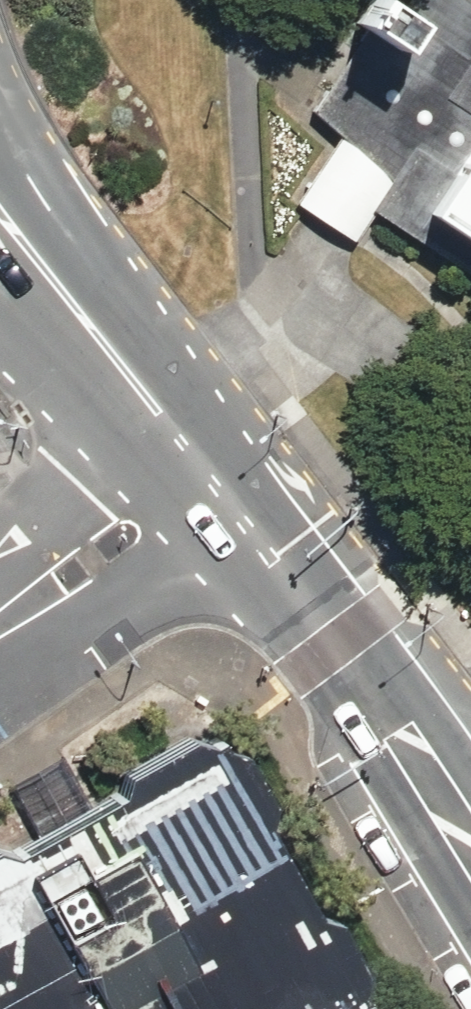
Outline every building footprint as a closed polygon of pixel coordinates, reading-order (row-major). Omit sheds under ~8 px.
[(291,196),(348,232),(368,200),(470,266),(470,0),(417,0),(291,196)] [(0,849),(0,1008),(289,1008),(150,764),(0,849)]
